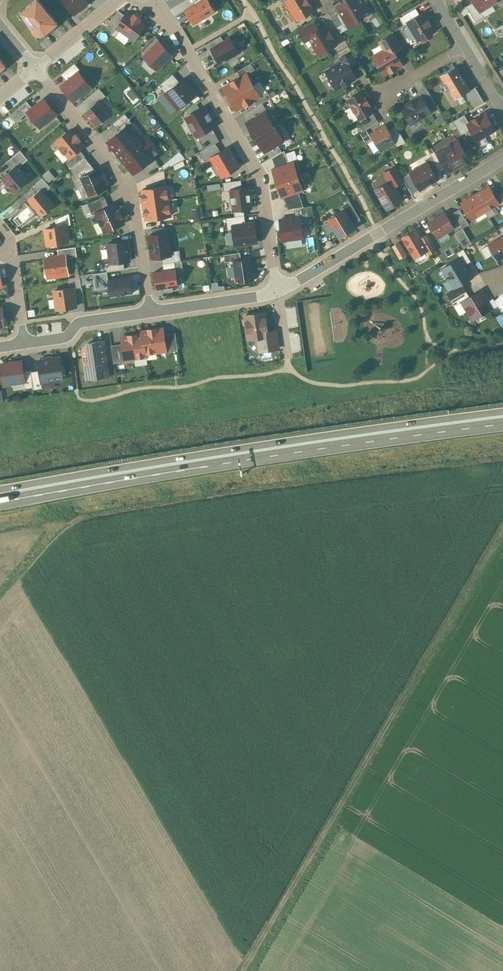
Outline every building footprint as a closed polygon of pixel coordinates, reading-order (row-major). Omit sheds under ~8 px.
[(39,0),(34,0),(33,2),(20,12),(25,17),(23,19),(34,33),(36,31),(41,37),(58,22),(39,0)] [(75,12),(89,1),(88,0),(66,0),(75,12)] [(210,0),(201,0),(187,8),(195,24),(216,12),(210,0)] [(286,0),(286,1),(289,6),(288,7),(292,14),(294,13),(297,19),(298,19),(312,11),(313,10),(312,9),(309,4),(307,0),(286,0)] [(333,8),(336,12),(337,15),(338,14),(340,13),(348,26),(359,19),(357,16),(347,0),(346,0),(333,8)] [(357,16),(367,10),(364,5),(366,1),(366,0),(347,0),(357,16)] [(474,1),(479,11),(480,11),(491,4),(489,0),(473,0),(474,1)] [(479,11),(474,1),(466,6),(475,21),(483,16),(480,11),(479,11)] [(407,21),(419,14),(415,8),(400,17),(403,24),(407,21)] [(125,13),(119,9),(107,25),(114,30),(117,26),(116,25),(125,13)] [(132,13),(127,10),(125,13),(116,25),(117,26),(136,39),(147,24),(141,20),(142,18),(133,12),(132,13)] [(337,15),(336,12),(330,16),(337,27),(343,23),(338,14),(337,15)] [(419,14),(407,21),(418,40),(419,40),(420,41),(423,42),(426,40),(426,37),(426,36),(434,31),(423,12),(419,14)] [(372,18),(377,25),(384,21),(379,14),(372,18)] [(304,40),(309,37),(308,36),(318,29),(313,21),(298,30),(304,40)] [(318,29),(308,36),(309,37),(313,44),(312,44),(318,54),(335,44),(332,38),(333,38),(329,31),(328,31),(324,26),(318,29)] [(119,30),(116,34),(123,39),(126,35),(119,30)] [(380,41),(384,49),(390,46),(394,51),(402,47),(393,33),(380,41)] [(241,51),(231,34),(210,46),(220,63),(241,51)] [(174,53),(160,39),(144,55),(157,69),(174,53)] [(345,59),(349,65),(357,60),(348,46),(338,52),(343,61),(345,59)] [(384,49),(373,56),(383,74),(389,70),(390,72),(396,68),(395,67),(401,63),(394,51),(390,46),(384,49)] [(343,61),(326,71),(336,88),(343,84),(343,85),(350,82),(349,80),(356,76),(349,65),(345,59),(343,61)] [(237,70),(241,76),(247,73),(254,69),(251,62),(237,70)] [(74,63),(61,73),(66,80),(80,69),(74,63)] [(455,66),(440,75),(444,83),(446,82),(451,90),(449,91),(454,99),(465,92),(469,90),(469,89),(455,66)] [(66,80),(61,84),(74,100),(92,85),(80,69),(66,80)] [(160,85),(166,92),(180,81),(173,73),(160,85)] [(241,76),(225,85),(232,98),(254,85),(247,73),(241,76)] [(198,91),(186,76),(180,81),(166,92),(165,93),(177,108),(198,91)] [(254,85),(232,98),(238,109),(260,96),(254,85)] [(469,90),(465,92),(474,108),(484,102),(474,86),(469,89),(469,90)] [(100,87),(84,100),(90,107),(100,99),(106,94),(100,87)] [(418,92),(420,95),(421,95),(428,107),(435,103),(426,88),(418,92)] [(361,91),(347,99),(359,119),(373,111),(361,91)] [(420,95),(401,107),(410,123),(431,111),(428,107),(421,95),(420,95)] [(32,106),(28,110),(29,112),(41,126),(58,113),(44,97),(32,106)] [(111,113),(100,99),(90,107),(84,111),(96,126),(111,113)] [(32,106),(27,100),(10,114),(17,122),(29,112),(28,110),(32,106)] [(217,125),(206,105),(185,117),(196,137),(199,135),(214,127),(217,125)] [(268,108),(247,121),(256,136),(277,124),(268,108)] [(125,113),(113,123),(120,131),(126,125),(132,121),(125,113)] [(469,123),(467,123),(470,128),(477,139),(494,129),(485,113),(479,117),(478,116),(475,117),(472,119),(473,120),(469,123)] [(467,123),(469,123),(464,114),(452,120),(455,125),(460,134),(461,134),(470,128),(467,123)] [(277,124),(256,136),(265,151),(286,138),(277,124)] [(113,136),(109,140),(122,155),(139,141),(126,125),(120,131),(117,133),(113,136)] [(385,125),(370,133),(380,150),(394,141),(385,125)] [(460,134),(455,125),(450,128),(455,137),(460,134)] [(85,144),(72,127),(55,141),(69,157),(80,148),(85,144)] [(199,135),(206,148),(215,143),(220,140),(214,127),(199,135)] [(139,141),(122,155),(134,170),(139,167),(144,163),(152,155),(148,151),(153,146),(147,139),(142,144),(139,141)] [(456,139),(449,144),(461,164),(469,159),(456,139)] [(215,143),(206,148),(199,151),(205,161),(210,158),(210,157),(221,151),(215,143)] [(449,144),(436,151),(445,167),(448,172),(461,164),(449,144)] [(241,165),(230,146),(221,151),(210,157),(210,158),(221,177),(241,165)] [(85,155),(80,148),(69,157),(65,160),(71,166),(85,155)] [(170,167),(184,155),(179,149),(165,161),(170,167)] [(8,160),(13,166),(17,163),(19,165),(27,158),(21,150),(8,160)] [(436,151),(431,155),(440,170),(445,167),(436,151)] [(76,177),(81,175),(95,169),(85,155),(71,166),(76,177)] [(424,159),(426,162),(427,162),(434,174),(440,170),(431,155),(424,159)] [(301,174),(297,161),(273,169),(278,182),(301,174)] [(426,162),(410,172),(419,188),(437,178),(434,174),(427,162),(426,162)] [(13,166),(1,176),(14,192),(30,178),(19,165),(17,163),(13,166)] [(390,179),(394,186),(403,180),(395,165),(383,172),(388,181),(390,179)] [(95,169),(81,175),(89,195),(108,187),(99,167),(95,169)] [(49,168),(43,173),(48,181),(55,176),(49,168)] [(306,188),(301,174),(278,182),(282,196),(306,188)] [(34,186),(38,191),(41,188),(44,192),(51,187),(43,178),(34,186)] [(231,187),(242,186),(241,179),(223,180),(224,190),(231,189),(231,187)] [(388,181),(375,189),(381,199),(381,201),(384,206),(385,206),(386,208),(402,199),(394,186),(390,179),(388,181)] [(170,201),(167,185),(142,189),(144,205),(170,201)] [(252,207),(249,185),(242,186),(231,187),(231,189),(233,209),(252,207)] [(475,194),(485,211),(498,203),(493,194),(488,186),(475,194)] [(38,191),(28,199),(42,216),(55,205),(44,192),(41,188),(38,191)] [(498,203),(502,200),(502,202),(502,191),(499,194),(497,192),(493,194),(498,203)] [(475,194),(461,202),(463,205),(469,215),(471,219),(485,211),(475,194)] [(96,211),(109,205),(105,195),(82,205),(87,216),(96,212),(96,211)] [(172,217),(170,201),(144,205),(147,221),(172,217)] [(109,205),(96,211),(96,212),(105,232),(126,223),(116,202),(109,205)] [(313,204),(296,206),(297,216),(302,215),(314,214),(313,204)] [(469,215),(463,205),(453,212),(462,227),(468,224),(464,217),(469,215)] [(345,207),(328,216),(340,237),(357,228),(345,207)] [(444,212),(428,222),(437,236),(453,227),(444,212)] [(229,228),(233,227),(233,224),(246,222),(245,214),(227,217),(229,228)] [(304,237),(302,215),(297,216),(280,218),(283,239),(304,237)] [(257,241),(254,221),(246,222),(233,224),(233,227),(235,244),(257,241)] [(57,227),(45,229),(47,244),(69,241),(66,224),(57,225),(57,227)] [(462,227),(454,232),(463,247),(471,243),(462,227)] [(415,230),(403,237),(415,256),(427,249),(420,238),(415,230)] [(168,231),(150,234),(153,257),(162,256),(172,254),(171,251),(168,231)] [(426,234),(420,238),(427,249),(429,253),(435,250),(426,234)] [(486,244),(496,260),(502,256),(502,236),(502,234),(486,244)] [(128,239),(108,241),(111,262),(124,260),(130,260),(128,239)] [(399,243),(392,247),(399,258),(406,254),(399,243)] [(76,246),(58,249),(59,256),(66,254),(67,258),(77,256),(76,246)] [(460,257),(464,264),(470,261),(463,249),(457,252),(460,257)] [(172,254),(162,256),(163,263),(181,260),(180,250),(171,251),(172,254)] [(251,253),(232,255),(236,282),(255,280),(251,253)] [(56,257),(44,259),(46,274),(55,273),(55,276),(68,274),(68,272),(69,272),(67,258),(66,254),(59,256),(56,256),(56,257)] [(454,287),(461,283),(468,279),(468,280),(473,277),(468,268),(467,268),(464,264),(460,257),(442,267),(454,287)] [(124,260),(111,262),(107,262),(108,271),(125,269),(124,260)] [(156,271),(158,289),(179,287),(177,269),(156,271)] [(108,271),(93,273),(96,288),(110,286),(109,277),(108,271)] [(130,274),(109,277),(110,286),(111,295),(132,292),(130,274)] [(446,291),(451,299),(466,291),(461,283),(454,287),(446,291)] [(74,287),(54,290),(57,309),(76,306),(74,287)] [(469,296),(461,301),(472,319),(491,308),(484,296),(485,296),(481,289),(469,296)] [(461,301),(469,296),(466,291),(451,299),(454,305),(461,301)] [(265,312),(244,315),(248,339),(257,338),(259,354),(280,351),(277,329),(268,330),(265,312)] [(162,328),(143,331),(147,354),(166,351),(163,334),(162,328)] [(175,332),(163,334),(166,351),(177,350),(175,332)] [(143,333),(124,336),(125,342),(128,360),(147,357),(143,333)] [(88,341),(82,349),(84,362),(108,358),(105,338),(88,341)] [(125,342),(112,344),(115,362),(128,360),(125,342)] [(61,355),(38,358),(40,369),(42,382),(64,379),(61,355)] [(23,358),(2,361),(5,384),(24,382),(26,381),(24,369),(23,358)] [(108,358),(84,362),(86,378),(110,374),(108,358)] [(31,368),(24,369),(26,381),(24,382),(25,390),(34,389),(32,370),(31,368)] [(40,369),(32,370),(34,389),(42,387),(42,382),(40,369)]
